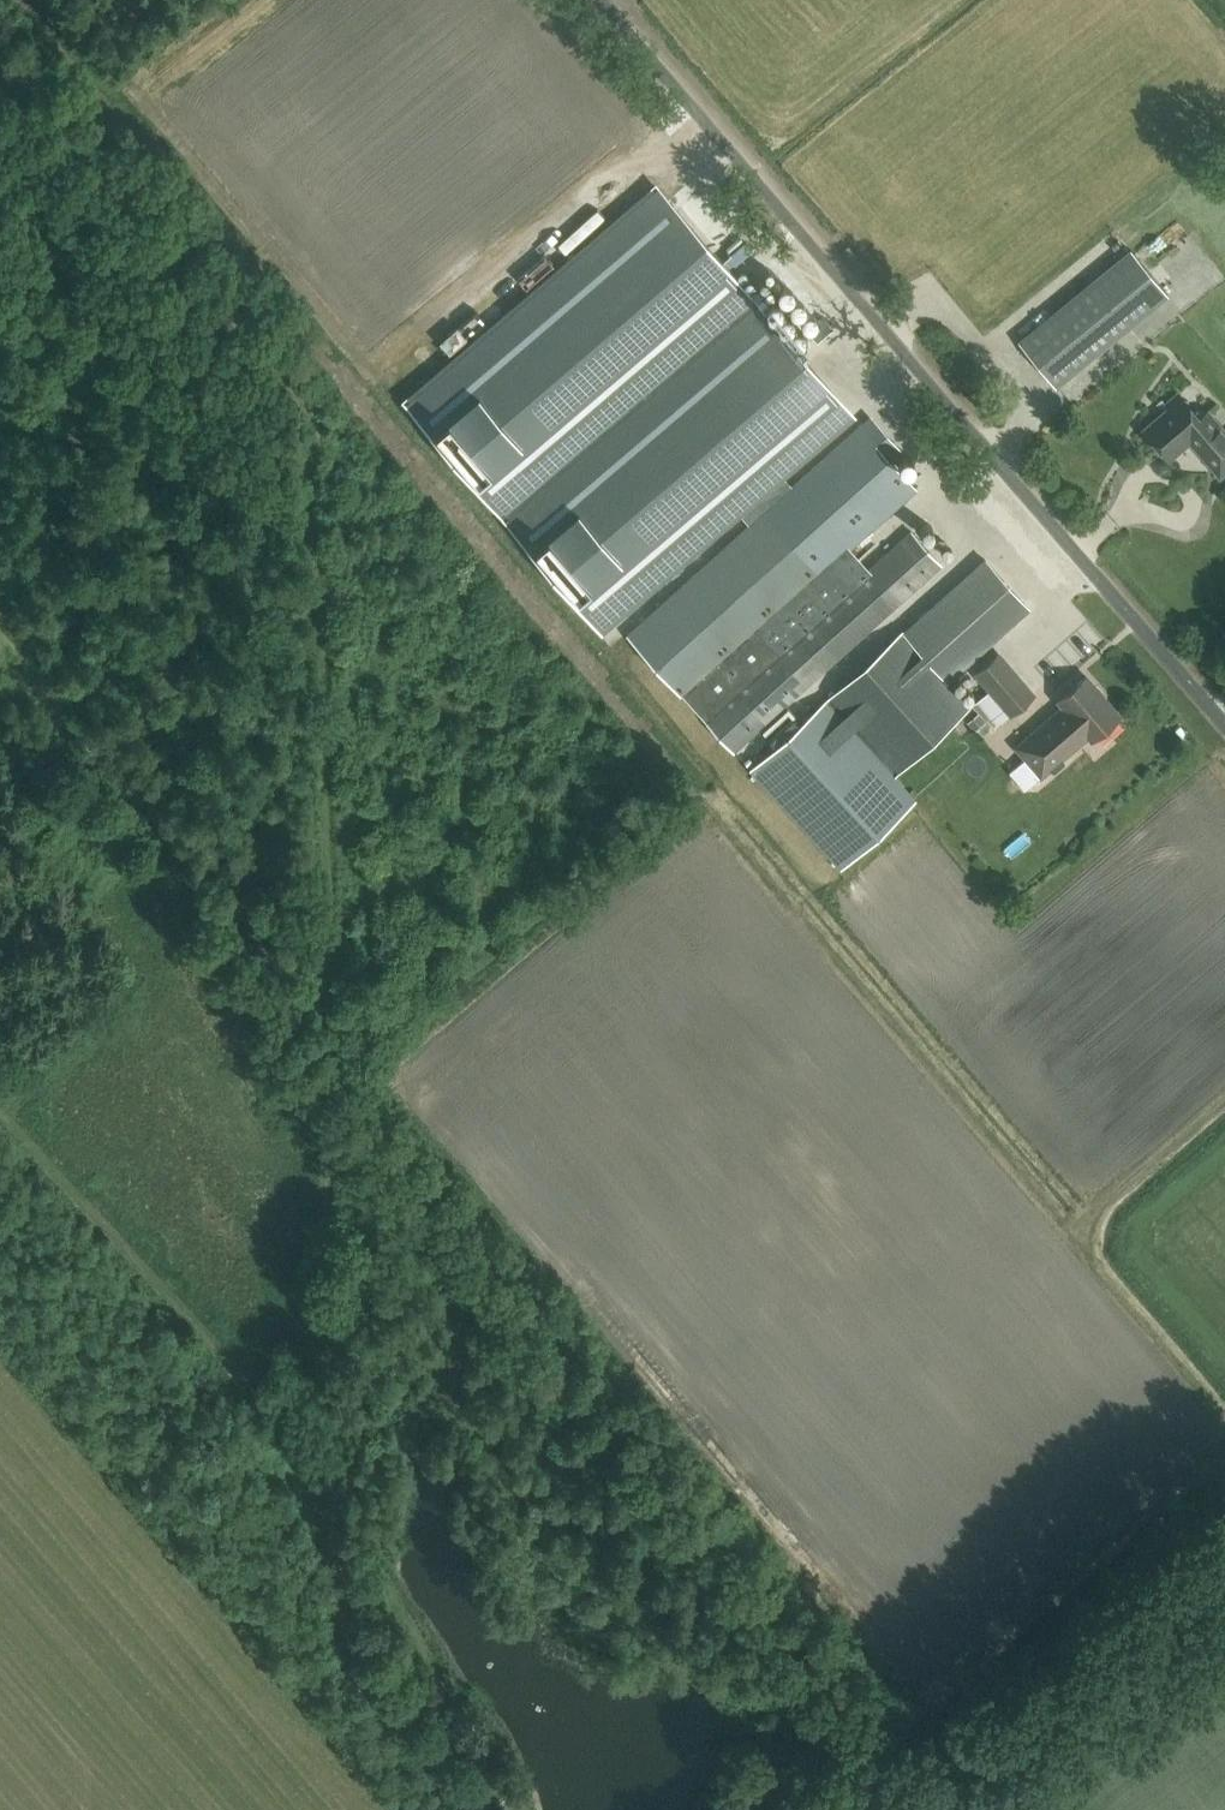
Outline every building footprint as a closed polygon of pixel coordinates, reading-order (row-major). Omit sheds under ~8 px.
[(403,399),(601,634),(851,420),(651,187),(403,399)] [(1055,386),(1168,294),(1131,248),(1018,340),(1055,386)] [(1168,408),(1143,429),(1168,458),(1189,440),(1206,426),(1199,417),(1178,394),(1166,404),(1168,408)] [(1189,440),(1220,475),(1224,470),(1224,432),(1207,411),(1199,417),(1206,426),(1189,440)] [(733,751),(764,723),(943,564),(912,530),(777,651),(758,630),(821,575),(764,511),(628,632),(733,751)] [(893,773),(969,705),(946,680),(945,680),(942,677),(1013,613),(973,569),(919,617),(902,633),(827,700),(893,773)] [(1031,698),(994,655),(971,674),(1008,717),(1031,698)] [(1074,738),(1084,729),(1092,739),(1120,714),(1086,675),(1058,699),(1070,713),(1060,722),(1058,720),(1050,719),(1018,748),(1044,776),(1051,770),(1057,772),(1067,763),(1065,757),(1080,745),(1074,738)] [(995,726),(1007,715),(987,692),(975,703),(995,726)] [(827,700),(826,700),(749,771),(840,870),(916,799),(893,773),(827,700)]
